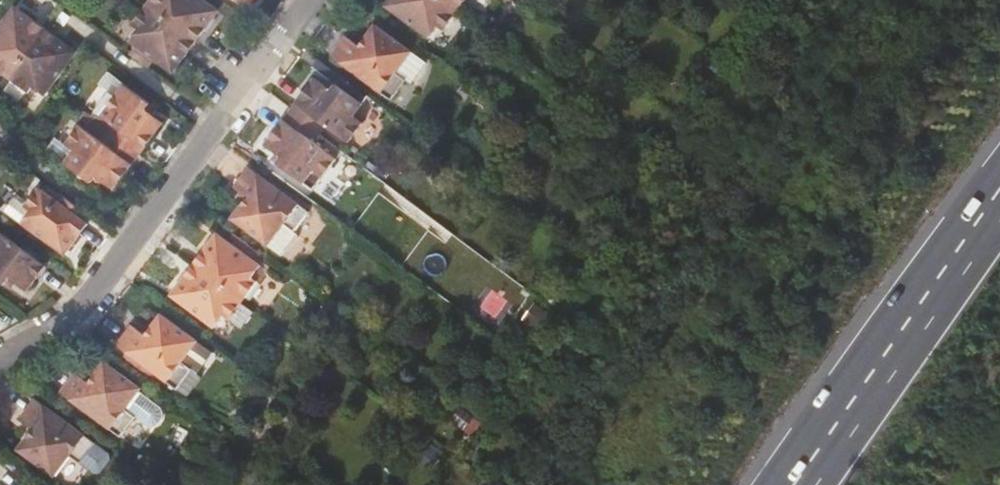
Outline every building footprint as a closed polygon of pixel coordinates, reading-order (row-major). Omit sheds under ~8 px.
[(214,13),(197,0),(147,0),(132,20),(137,23),(127,36),(155,56),(160,49),(178,62),(214,13)] [(214,13),(219,6),(211,0),(197,0),(214,13)] [(401,16),(406,9),(394,0),(388,0),(384,5),(401,16)] [(406,9),(401,16),(427,36),(434,27),(439,31),(462,0),(394,0),(406,9)] [(0,22),(0,29),(3,31),(18,11),(11,6),(0,22)] [(0,29),(0,75),(24,92),(29,85),(42,95),(59,71),(53,66),(67,47),(18,11),(3,31),(0,29)] [(395,70),(410,49),(373,22),(359,42),(346,32),(331,53),(390,97),(404,77),(395,70)] [(53,66),(59,71),(74,52),(67,47),(53,66)] [(172,69),(178,62),(160,49),(155,56),(172,69)] [(422,58),(410,49),(395,70),(404,77),(407,80),(422,58)] [(44,147),(90,180),(95,173),(113,186),(163,118),(146,105),(149,100),(106,71),(99,82),(108,88),(95,109),(115,122),(104,137),(80,119),(62,143),(52,137),(44,147)] [(277,160),(304,180),(314,168),(322,174),(336,154),(313,138),(326,121),(349,137),(361,121),(354,115),(362,103),(335,83),(329,90),(313,77),(265,141),(282,154),(277,160)] [(229,213),(277,247),(307,207),(248,163),(233,183),(244,192),(229,213)] [(20,222),(46,242),(51,234),(69,246),(85,224),(79,218),(83,213),(58,195),(54,201),(44,194),(35,187),(21,205),(28,211),(20,222)] [(48,188),(44,194),(54,201),(58,195),(48,188)] [(229,248),(234,241),(217,229),(212,236),(229,248)] [(24,289),(44,262),(0,230),(0,281),(2,282),(7,276),(24,289)] [(51,234),(46,242),(63,254),(69,246),(51,234)] [(263,262),(234,241),(229,248),(212,236),(174,286),(190,298),(186,304),(215,326),(224,315),(228,319),(257,280),(253,276),(263,262)] [(169,293),(186,304),(190,298),(174,286),(169,293)] [(182,360),(197,339),(161,312),(146,333),(131,322),(117,341),(177,385),(191,367),(182,360)] [(212,349),(197,339),(182,360),(191,367),(196,370),(212,349)] [(64,387),(123,431),(138,413),(127,405),(142,385),(105,357),(90,377),(77,368),(64,387)] [(22,449),(59,477),(76,456),(87,464),(102,445),(43,400),(28,419),(38,427),(22,449)]
